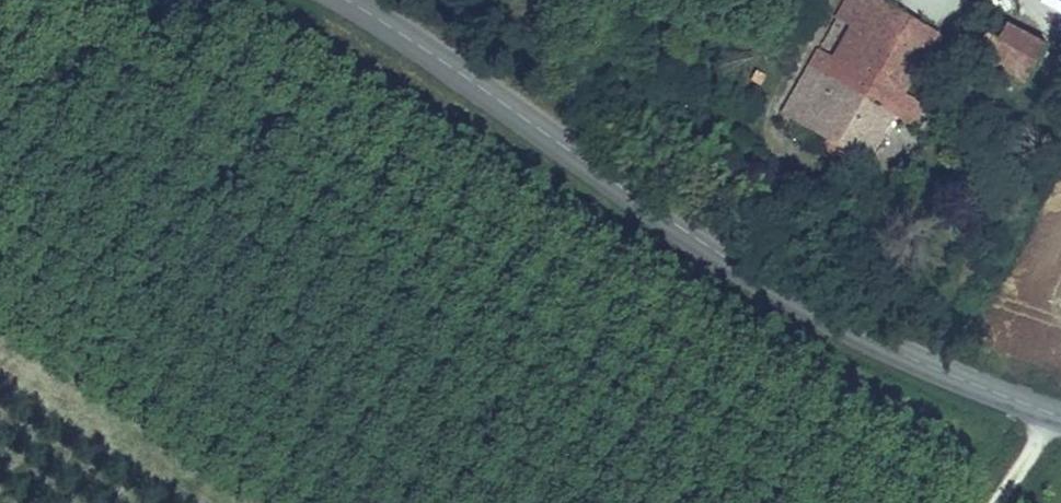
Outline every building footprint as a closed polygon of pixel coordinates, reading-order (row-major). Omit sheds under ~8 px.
[(904,89),(937,30),(882,0),(862,0),(850,21),(832,54),(819,47),(806,70),(809,71),(820,77),(795,122),(867,156),(894,107),(904,89)] [(837,14),(850,21),(862,0),(844,0),(837,14)] [(979,50),(1026,78),(1049,41),(1012,19),(1006,28),(996,22),(979,50)] [(820,77),(809,71),(784,116),(795,122),(820,77)] [(935,106),(904,89),(894,107),(926,122),(935,106)]
